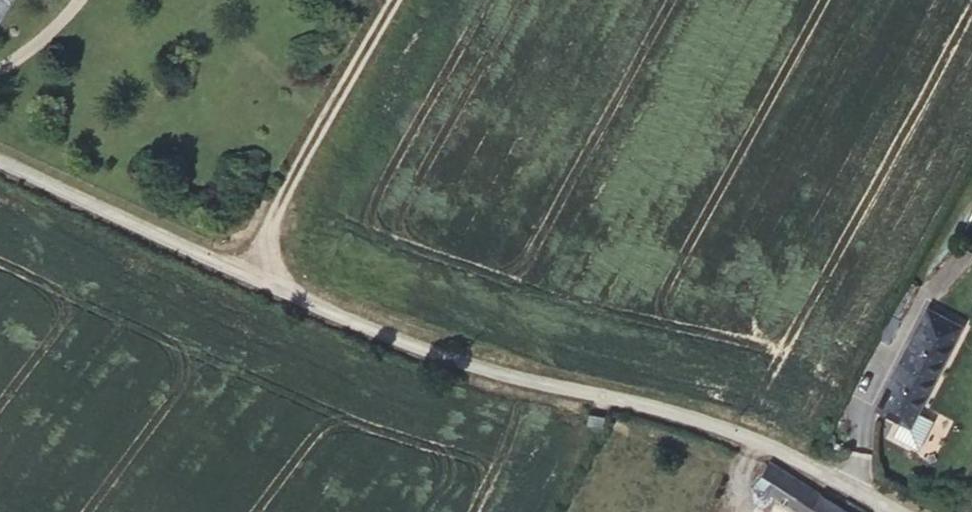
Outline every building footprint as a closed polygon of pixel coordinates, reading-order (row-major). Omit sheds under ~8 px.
[(970,223),(960,243),(971,250),(971,225),(970,223)] [(970,294),(947,282),(867,431),(890,443),(970,294)] [(768,453),(752,478),(809,511),(857,511),(860,506),(768,453)]
